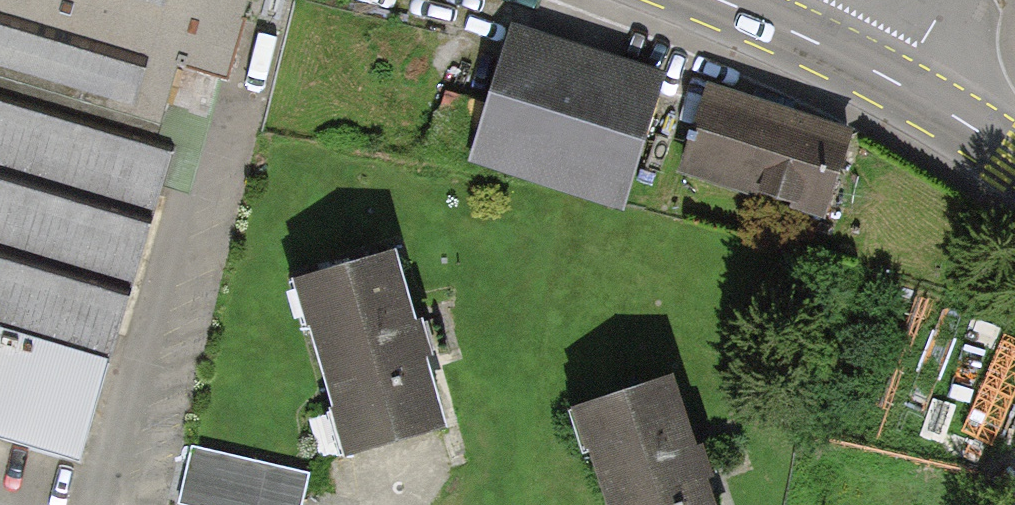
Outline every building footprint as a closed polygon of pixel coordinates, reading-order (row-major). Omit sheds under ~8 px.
[(83,460),(175,145),(161,140),(182,67),(228,81),(251,0),(0,0),(0,436),(83,460)] [(512,17),(470,151),(622,199),(665,65),(512,17)] [(855,125),(708,77),(680,164),(827,212),(855,125)] [(395,249),(295,278),(346,454),(446,425),(395,249)] [(575,405),(607,504),(714,504),(672,374),(575,405)] [(164,425),(152,491),(174,495),(186,429),(164,425)] [(193,449),(181,504),(300,504),(304,488),(306,473),(193,449)]
